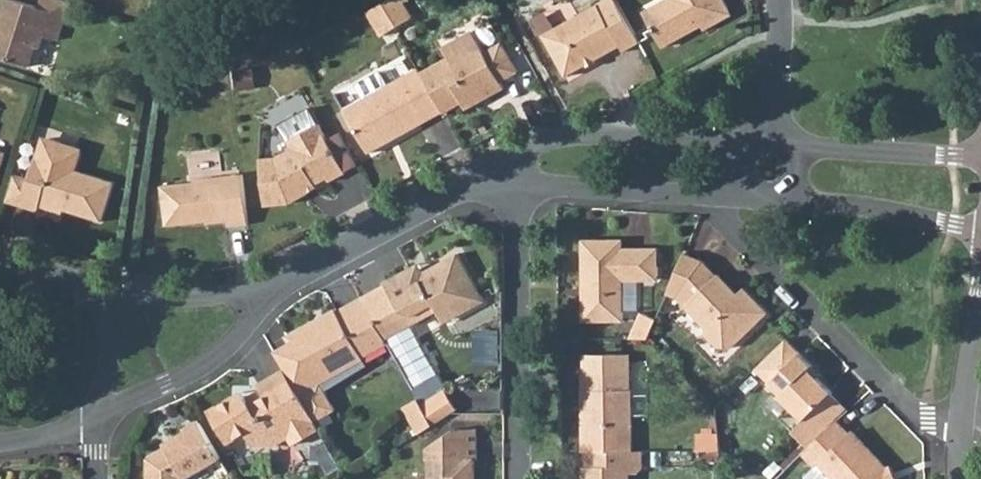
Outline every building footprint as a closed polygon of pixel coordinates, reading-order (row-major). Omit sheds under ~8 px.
[(25,66),(33,46),(38,48),(42,36),(56,41),(69,2),(62,0),(39,0),(37,8),(11,0),(0,0),(0,58),(25,66)] [(382,4),(395,27),(409,19),(399,0),(389,0),(382,4)] [(613,0),(543,38),(564,79),(618,50),(621,54),(638,45),(613,0)] [(557,23),(578,13),(572,0),(566,0),(550,7),(557,23)] [(671,1),(657,9),(662,21),(650,27),(662,49),(701,28),(703,32),(726,20),(726,11),(722,2),(718,3),(717,0),(671,0),(671,1)] [(382,4),(366,11),(379,36),(395,27),(382,4)] [(542,31),(556,25),(548,9),(535,15),(542,31)] [(644,15),(650,27),(662,21),(657,9),(644,15)] [(421,76),(442,114),(444,116),(462,105),(466,112),(481,104),(479,102),(486,97),(489,100),(503,92),(499,85),(517,75),(501,46),(484,55),(472,34),(443,51),(448,61),(421,76)] [(418,70),(343,111),(368,155),(442,114),(421,76),(418,70)] [(256,164),(261,210),(287,207),(301,199),(299,195),(324,182),(327,185),(343,177),(309,114),(279,130),(291,152),(271,163),(256,164)] [(13,173),(3,201),(35,212),(36,209),(38,204),(59,211),(96,224),(110,185),(72,172),(77,156),(73,149),(46,139),(38,143),(25,177),(13,173)] [(239,176),(191,181),(192,184),(159,188),(164,227),(193,224),(193,220),(202,220),(202,225),(223,224),(224,228),(245,225),(239,176)] [(36,209),(58,216),(59,211),(38,204),(36,209)] [(583,319),(624,319),(624,280),(642,280),(652,280),(658,275),(658,266),(642,265),(642,248),(624,248),(624,239),(584,239),(583,288),(587,288),(587,296),(583,296),(583,319)] [(642,265),(658,266),(658,249),(642,248),(642,265)] [(671,288),(681,292),(689,300),(685,305),(706,326),(704,333),(716,346),(731,346),(768,312),(744,286),(733,297),(727,290),(728,281),(720,273),(718,275),(702,259),(686,253),(671,288)] [(363,298),(386,341),(411,328),(415,317),(433,307),(439,318),(450,322),(483,304),(457,255),(421,276),(420,279),(404,273),(385,284),(387,285),(363,298)] [(290,345),(274,354),(284,370),(315,424),(336,413),(325,394),(369,368),(365,359),(389,346),(386,341),(363,298),(339,312),(338,310),(323,318),(325,321),(316,326),(314,323),(287,338),(290,345)] [(631,340),(649,340),(658,318),(643,311),(631,340)] [(501,329),(477,328),(474,361),(499,363),(501,329)] [(757,368),(782,396),(781,397),(804,421),(833,393),(810,369),(813,365),(787,339),(757,368)] [(586,454),(631,454),(630,392),(628,391),(627,356),(606,356),(606,375),(586,375),(584,375),(583,394),(587,394),(588,420),(583,419),(583,454),(586,454)] [(586,375),(606,375),(606,356),(586,356),(586,375)] [(235,397),(210,411),(228,442),(245,433),(253,447),(273,446),(273,436),(284,430),(293,443),(318,429),(315,424),(284,370),(258,384),(265,396),(249,403),(245,397),(235,397)] [(438,378),(413,391),(419,401),(421,404),(445,391),(438,378)] [(421,404),(424,410),(448,396),(445,391),(421,404)] [(848,408),(833,393),(804,421),(793,431),(807,446),(848,408)] [(424,410),(433,426),(456,412),(448,396),(424,410)] [(406,408),(421,434),(433,426),(424,410),(421,404),(419,401),(406,408)] [(183,428),(185,432),(170,440),(172,444),(147,460),(147,478),(187,478),(220,459),(197,421),(183,428)] [(810,478),(891,478),(892,478),(888,466),(853,432),(851,434),(838,421),(803,452),(816,465),(806,475),(810,478)] [(480,430),(457,431),(429,448),(429,460),(431,460),(431,478),(478,478),(478,460),(480,460),(480,430)] [(698,454),(720,454),(718,439),(698,439),(698,454)] [(586,454),(586,469),(583,470),(583,478),(628,478),(628,477),(635,476),(641,471),(640,454),(631,454),(586,454)] [(888,466),(892,478),(897,476),(893,465),(888,466)]
